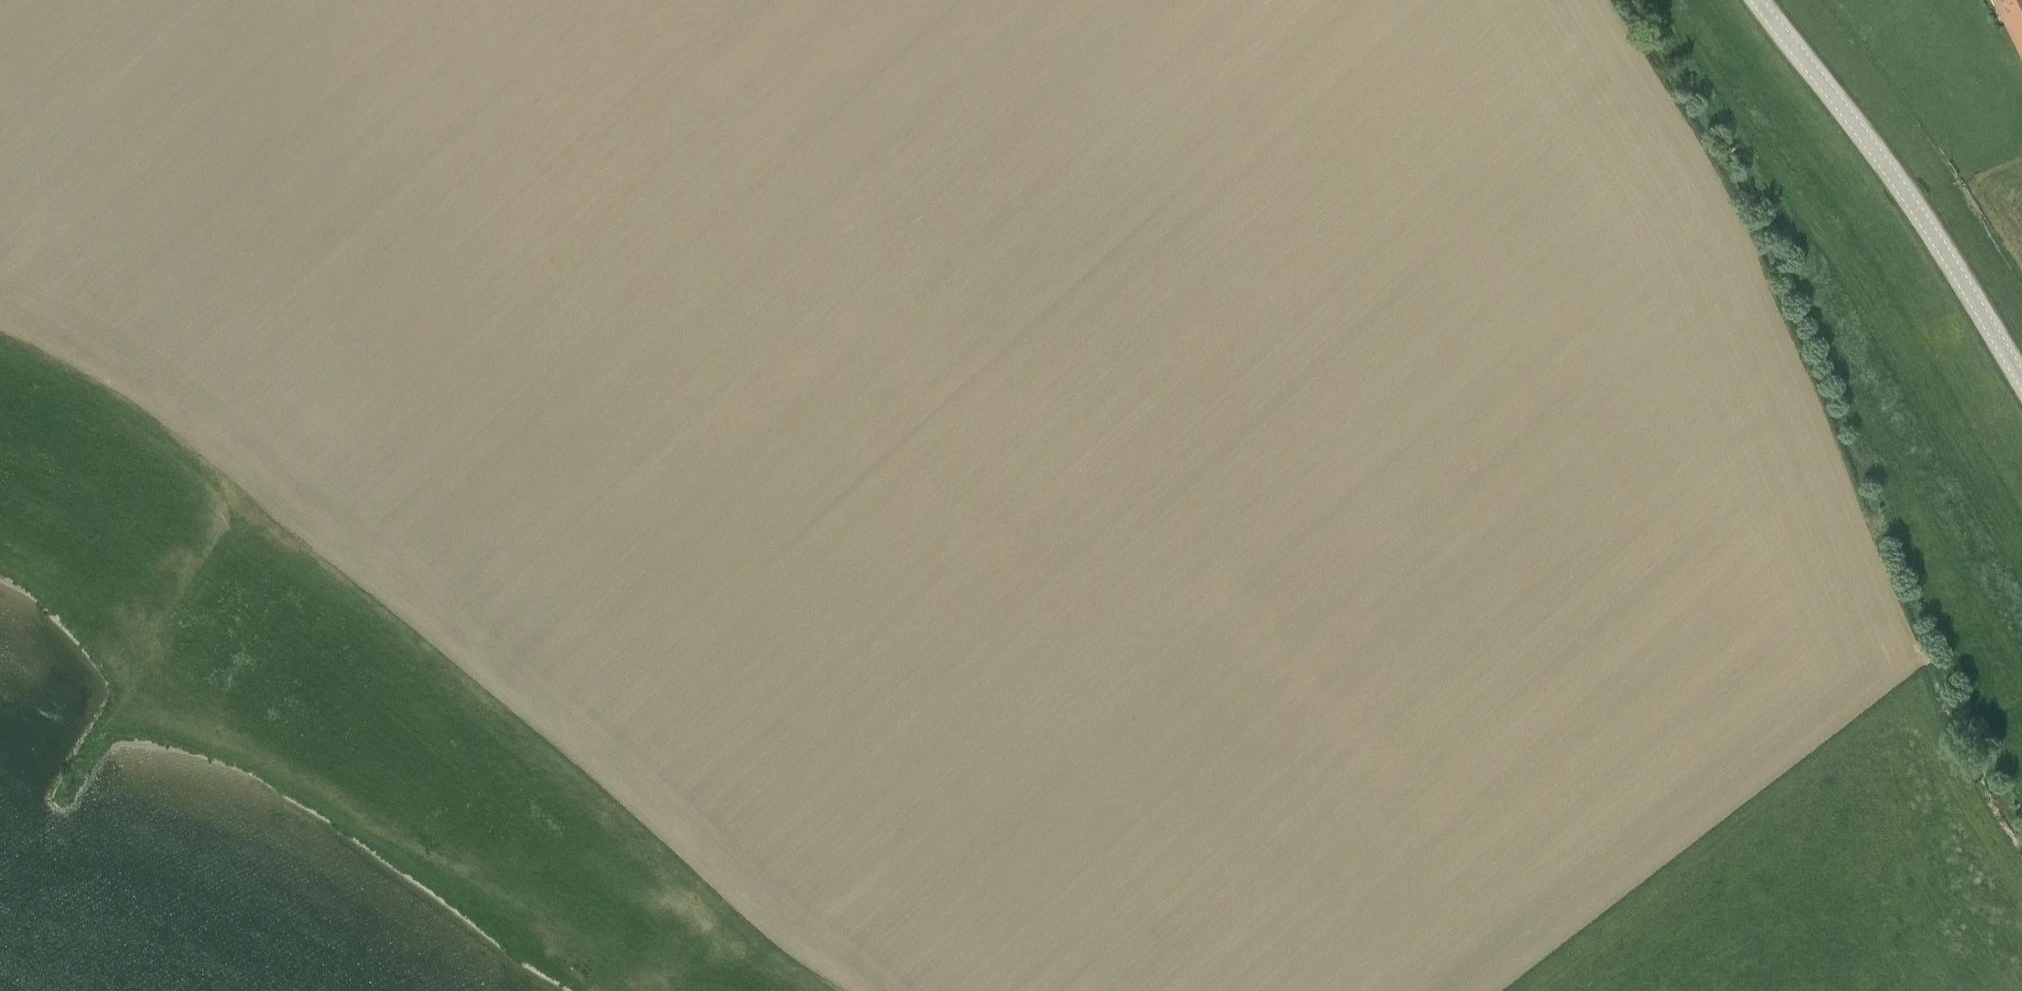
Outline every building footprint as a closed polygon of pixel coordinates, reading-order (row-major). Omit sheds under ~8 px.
[(2021,54),(2021,0),(1995,0),(2021,54)]
